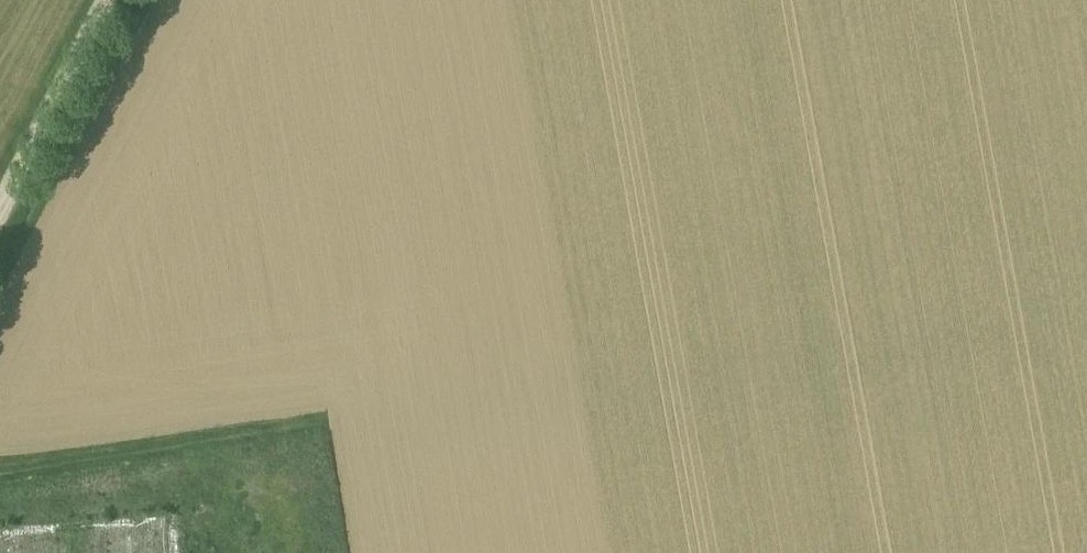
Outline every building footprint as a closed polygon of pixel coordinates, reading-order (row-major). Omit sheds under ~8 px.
[(0,521),(0,552),(185,552),(182,506),(0,521)]
